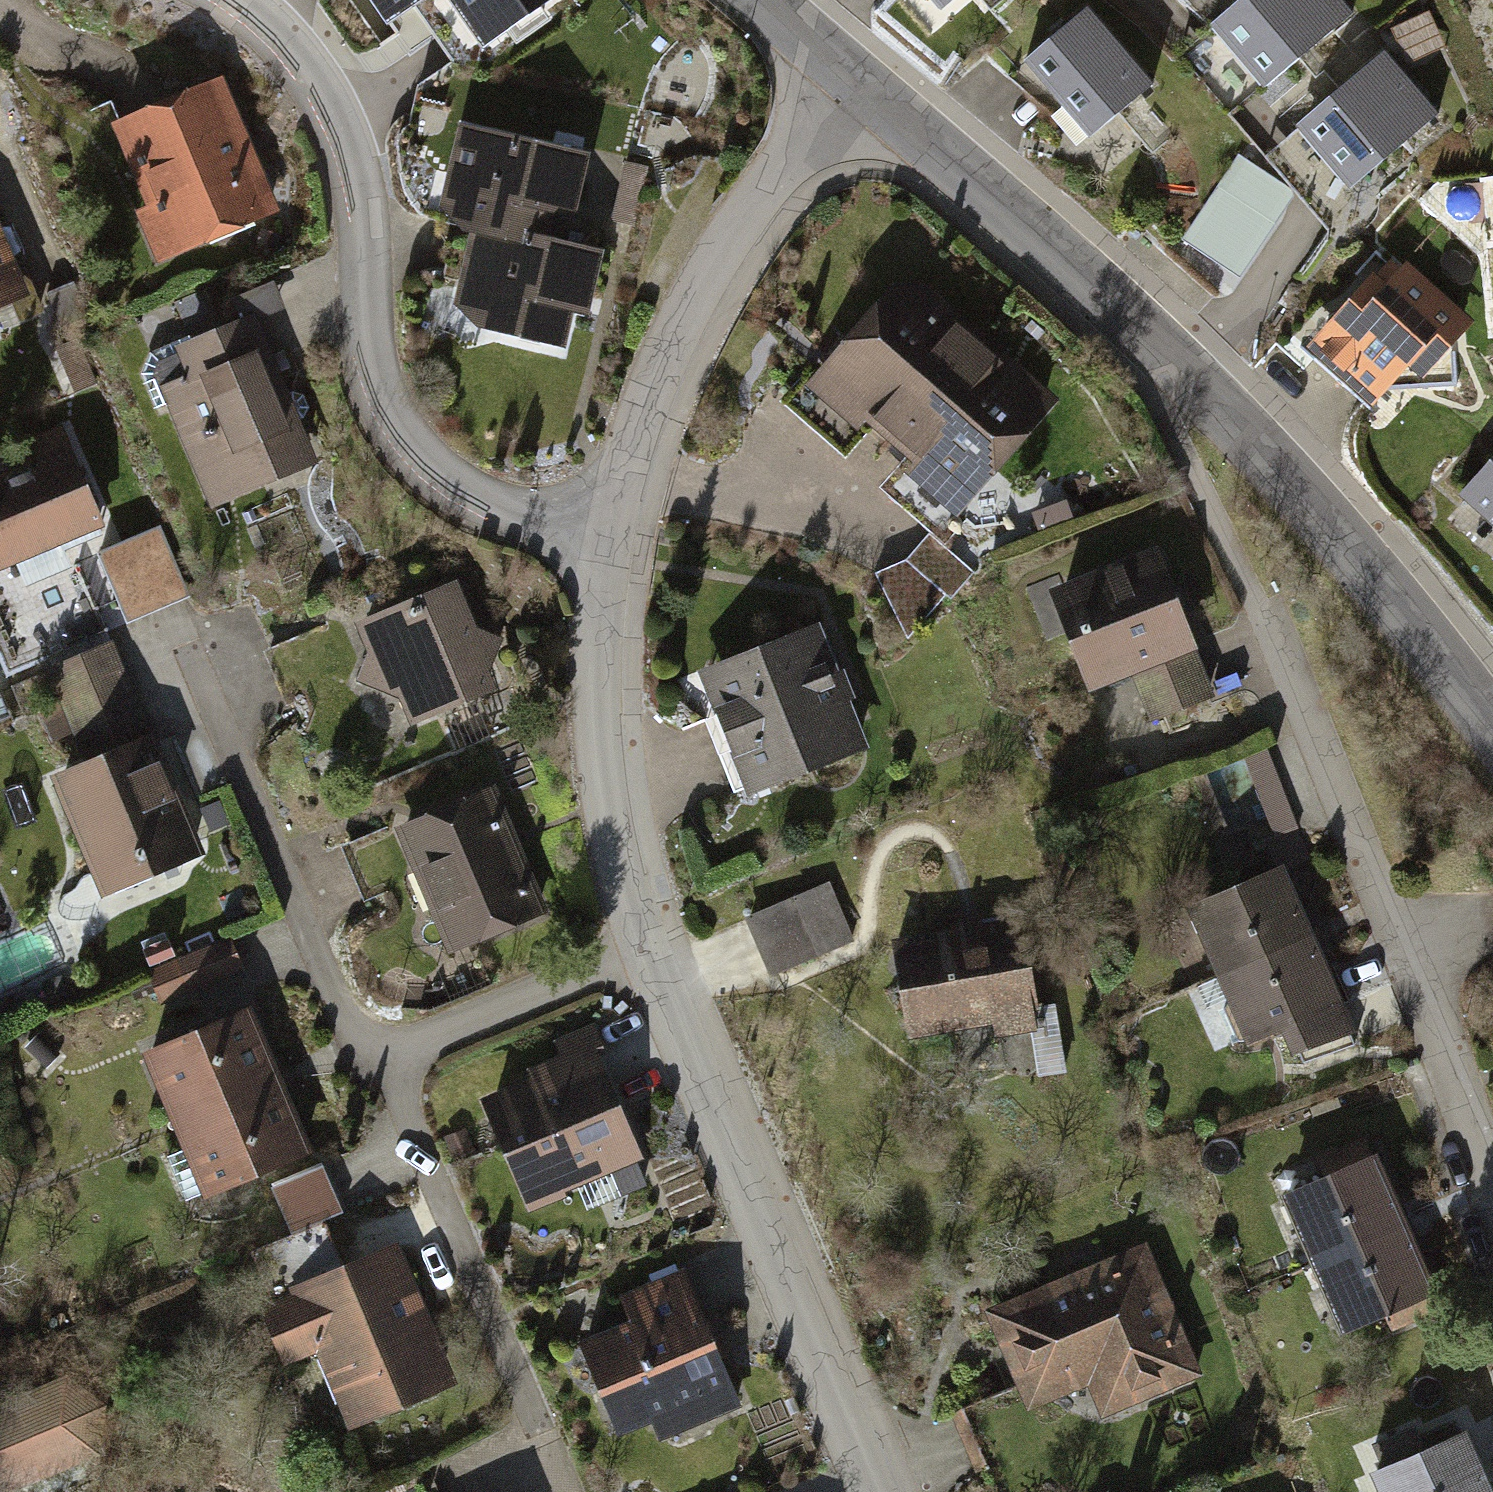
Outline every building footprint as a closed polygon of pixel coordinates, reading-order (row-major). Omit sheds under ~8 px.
[(395,29),(435,0),(373,0),(395,29)] [(487,48),(552,0),(452,0),(487,48)] [(953,0),(937,0),(943,8),(953,0)] [(1260,96),(1360,13),(1349,0),(1244,0),(1206,32),(1260,96)] [(1029,64),(1093,138),(1155,84),(1090,11),(1029,64)] [(1294,132),(1351,200),(1451,119),(1394,50),(1294,132)] [(275,204),(217,71),(97,122),(155,255),(275,204)] [(589,146),(463,114),(437,213),(471,222),(448,309),(573,341),(598,241),(566,233),(589,146)] [(1241,158),(1186,241),(1237,275),(1292,192),(1241,158)] [(1443,182),(1444,212),(1492,211),(1492,181),(1443,182)] [(0,223),(0,299),(28,287),(0,223)] [(1418,376),(1472,318),(1408,259),(1393,274),(1380,262),(1304,345),(1366,402),(1403,362),(1418,376)] [(945,511),(1051,398),(905,263),(799,376),(945,511)] [(315,456),(253,310),(146,353),(203,504),(315,456)] [(61,424),(0,449),(0,562),(101,521),(61,424)] [(1449,485),(1492,529),(1492,440),(1449,485)] [(156,522),(97,548),(128,620),(188,594),(156,522)] [(975,569),(927,531),(905,557),(872,569),(907,635),(945,591),(950,598),(975,569)] [(1150,541),(1049,578),(1088,685),(1133,668),(1150,712),(1205,691),(1150,541)] [(453,570),(354,616),(402,719),(501,673),(453,570)] [(864,739),(817,617),(696,663),(743,785),(864,739)] [(203,842),(114,628),(41,658),(78,748),(53,758),(105,883),(203,842)] [(1292,833),(1266,747),(1190,769),(1217,856),(1292,833)] [(544,901),(498,779),(397,817),(443,939),(544,901)] [(1347,1027),(1280,858),(1186,895),(1243,1040),(1277,1026),(1286,1051),(1347,1027)] [(850,936),(824,880),(748,916),(775,972),(850,936)] [(1038,1036),(1027,918),(899,930),(910,1048),(1038,1036)] [(271,1070),(246,1012),(152,1052),(177,1110),(271,1070)] [(594,1044),(485,1088),(532,1205),(642,1160),(594,1044)] [(185,1128),(280,1090),(271,1070),(177,1110),(185,1128)] [(305,1149),(280,1090),(185,1128),(191,1144),(166,1155),(186,1200),(305,1149)] [(1430,1287),(1370,1145),(1279,1183),(1339,1325),(1430,1287)] [(280,1161),(290,1209),(345,1198),(335,1150),(280,1161)] [(457,1373),(399,1233),(291,1277),(295,1287),(262,1301),(285,1356),(316,1344),(347,1418),(457,1373)] [(1100,1413),(1202,1371),(1144,1234),(987,1299),(1031,1406),(1087,1383),(1100,1413)] [(738,1401),(684,1263),(620,1288),(629,1311),(572,1333),(610,1428),(656,1410),(664,1430),(738,1401)] [(64,1368),(0,1394),(0,1491),(96,1457),(106,1401),(64,1368)] [(1464,1418),(1366,1461),(1380,1491),(1492,1491),(1492,1483),(1464,1418)]
